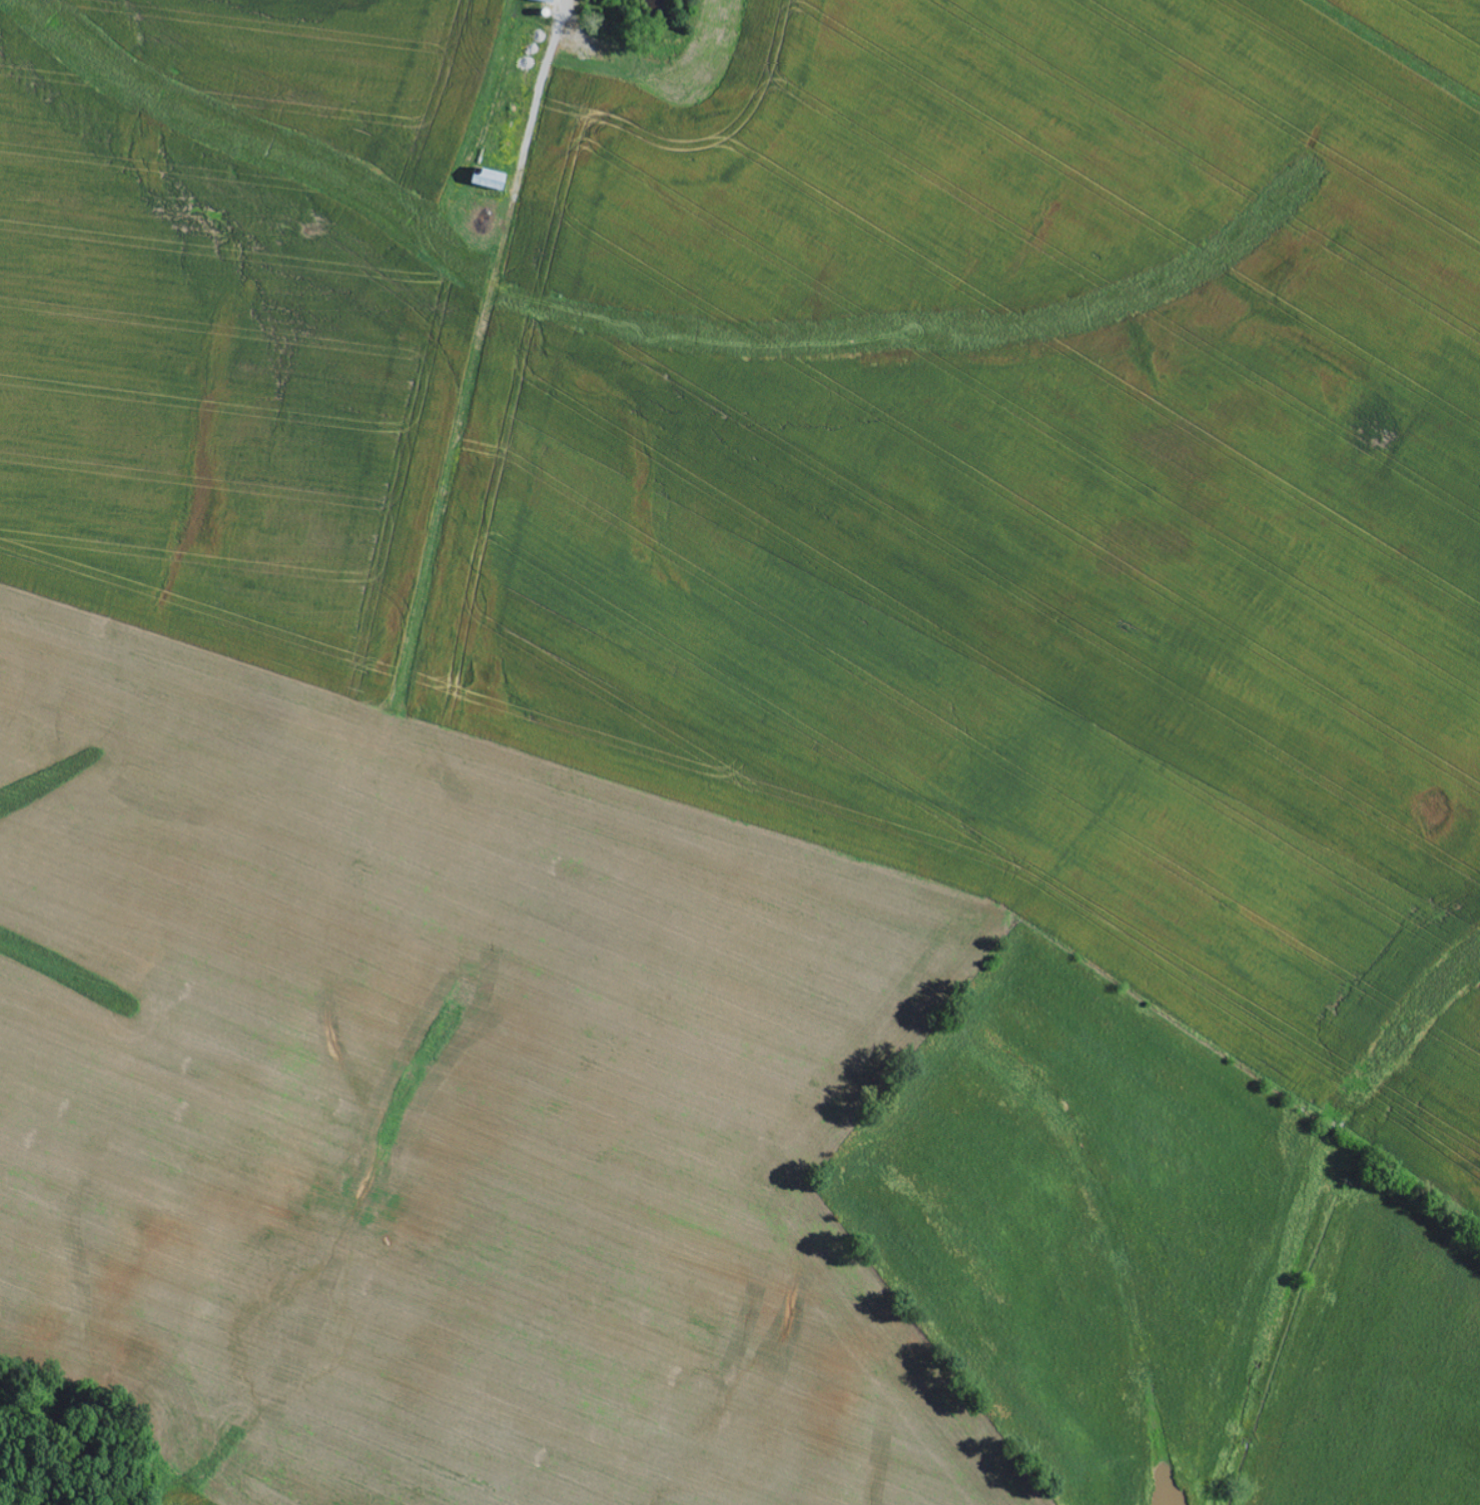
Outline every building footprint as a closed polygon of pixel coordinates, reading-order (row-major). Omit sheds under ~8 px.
[(503,175),(473,167),(468,183),(499,191),(503,175)]
